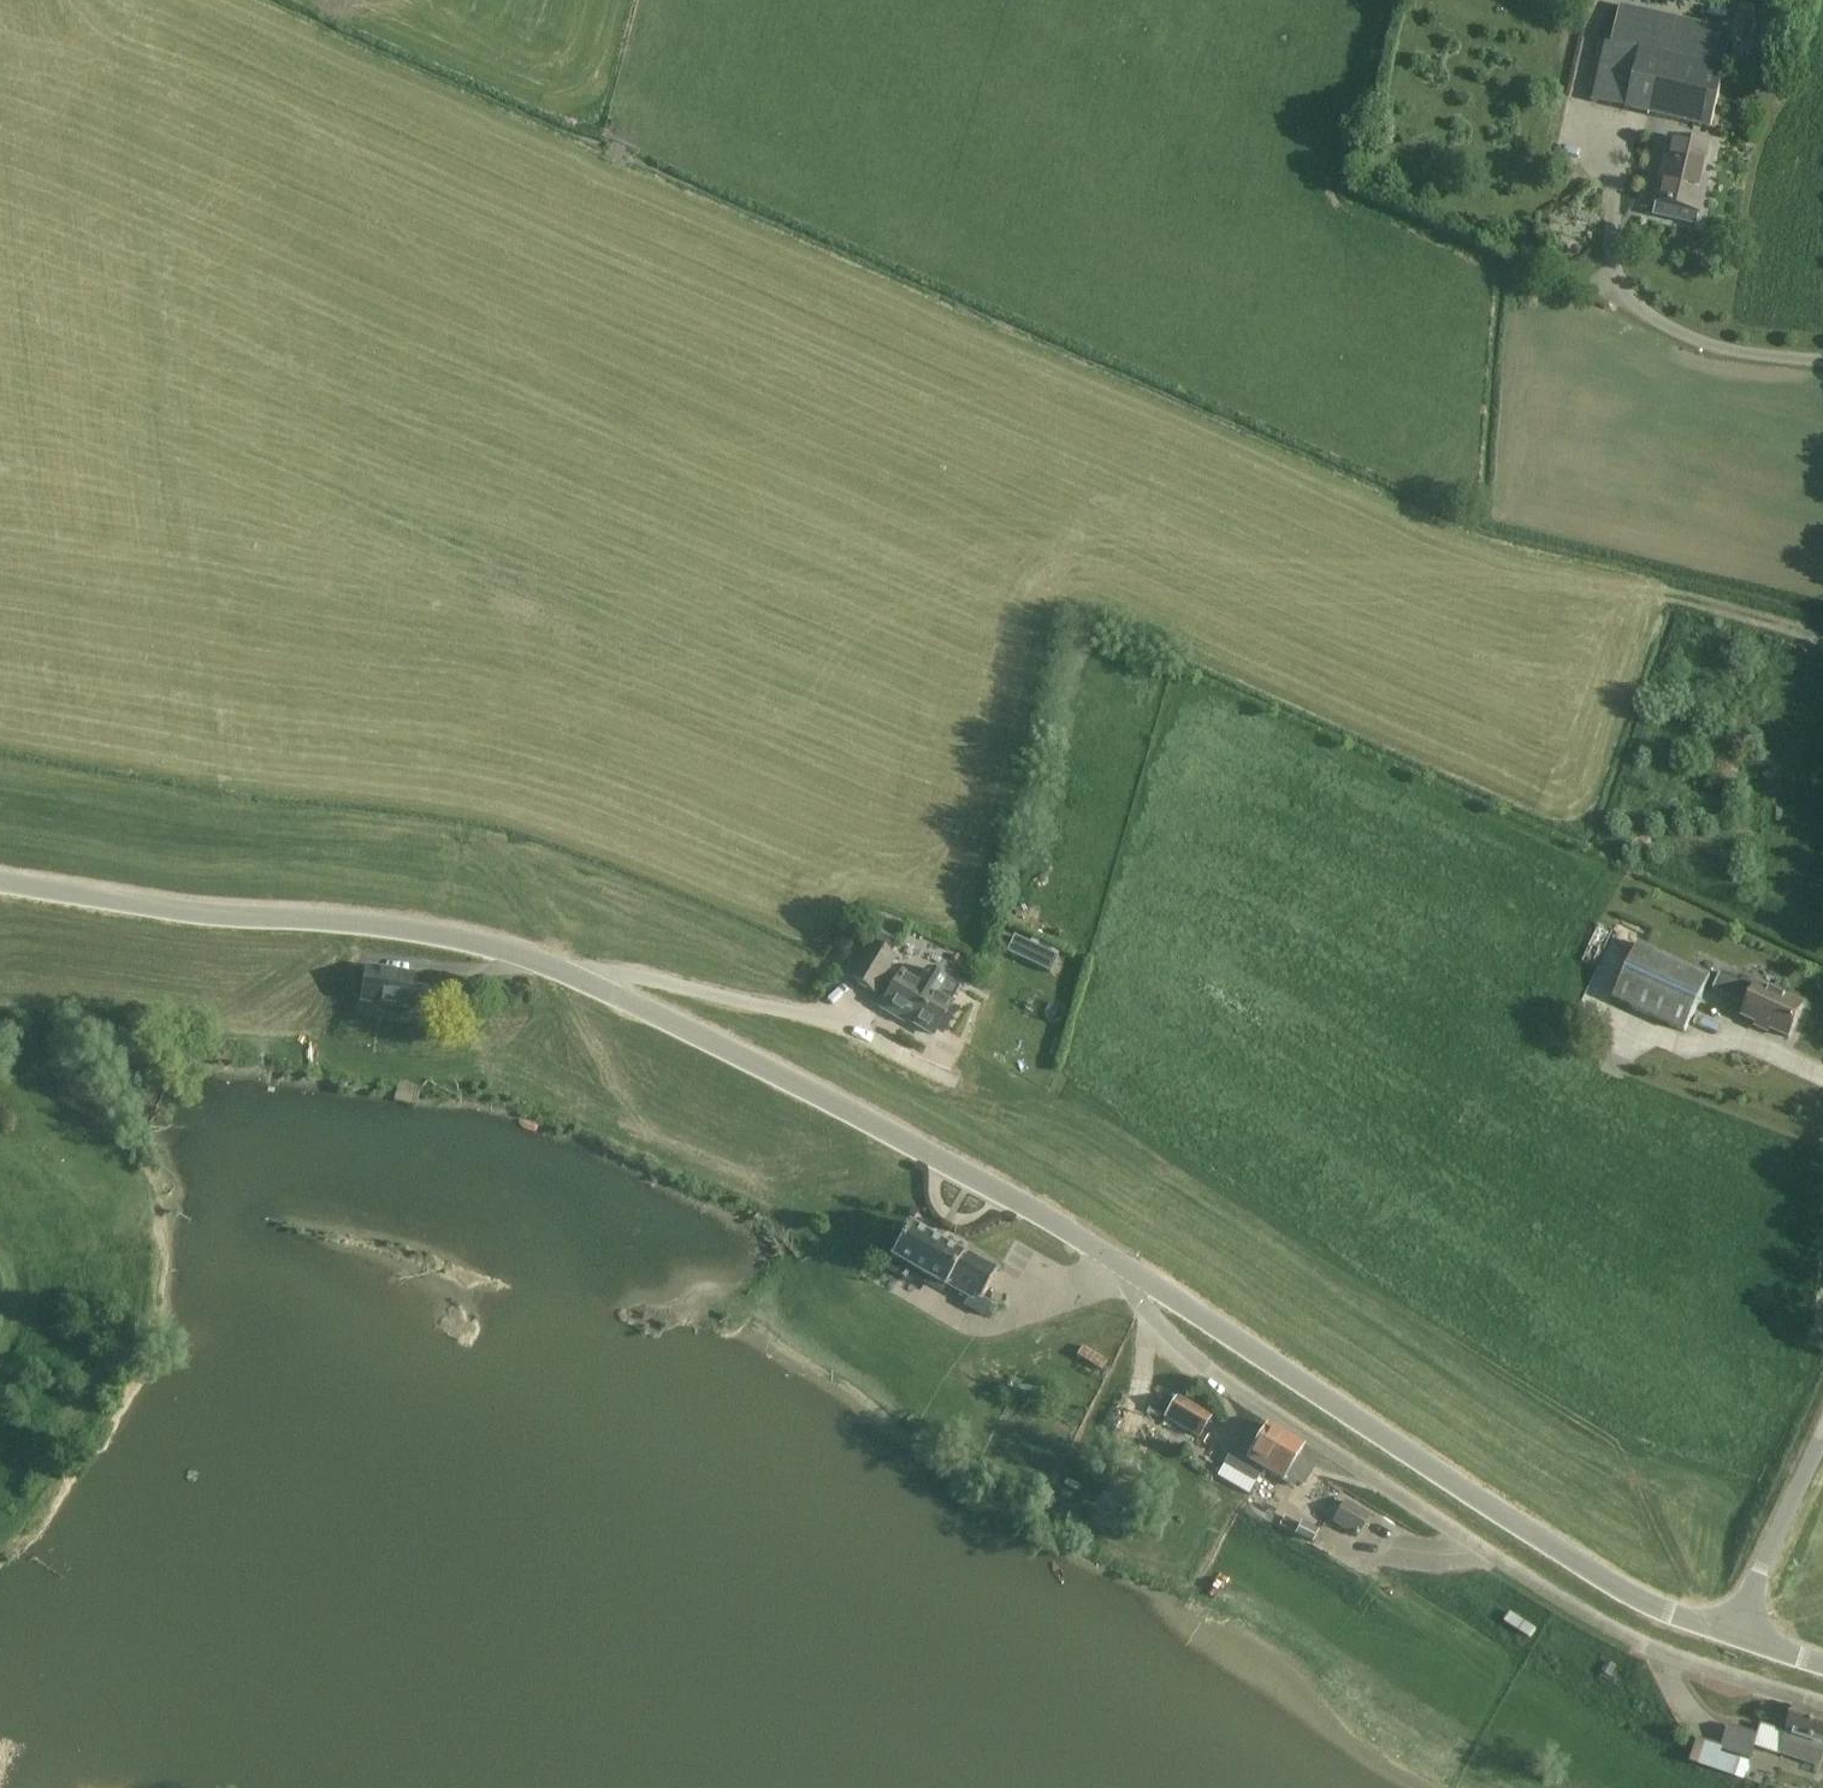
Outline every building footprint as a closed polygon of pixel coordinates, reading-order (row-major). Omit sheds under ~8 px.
[(1725,73),(1603,45),(1591,104),(1626,112),(1713,131),(1725,73)] [(1711,149),(1670,140),(1656,204),(1702,215),(1710,181),(1704,180),(1711,149)] [(1050,974),(1057,958),(1013,938),(1006,953),(1050,974)] [(1686,1034),(1712,977),(1640,944),(1613,1001),(1686,1034)] [(896,960),(867,945),(849,982),(879,996),(896,960)] [(366,969),(361,1003),(426,1013),(430,991),(412,988),(414,976),(366,969)] [(933,1036),(952,1004),(961,989),(927,969),(918,984),(902,974),(882,1008),(906,1023),(907,1020),(933,1036)] [(1757,985),(1756,989),(1720,973),(1712,991),(1748,1007),(1743,1017),(1791,1039),(1805,1007),(1757,985)] [(975,1297),(980,1300),(997,1272),(964,1252),(962,1255),(910,1225),(891,1258),(945,1289),(945,1288),(971,1303),(975,1297)] [(1190,1403),(1178,1396),(1163,1419),(1199,1440),(1203,1433),(1214,1414),(1191,1401),(1190,1403)] [(1247,1425),(1231,1452),(1223,1465),(1256,1484),(1263,1471),(1260,1470),(1284,1433),(1268,1424),(1262,1434),(1247,1425)] [(1304,1445),(1284,1433),(1260,1470),(1263,1471),(1294,1489),(1297,1483),(1304,1487),(1316,1467),(1297,1456),(1304,1445)] [(1346,1502),(1333,1523),(1358,1537),(1371,1516),(1346,1502)] [(1822,1759),(1822,1716),(1796,1707),(1788,1733),(1761,1724),(1758,1733),(1729,1725),(1721,1749),(1704,1743),(1697,1766),(1744,1781),(1750,1764),(1723,1755),(1724,1751),(1752,1761),(1756,1748),(1820,1768),(1822,1759)]
